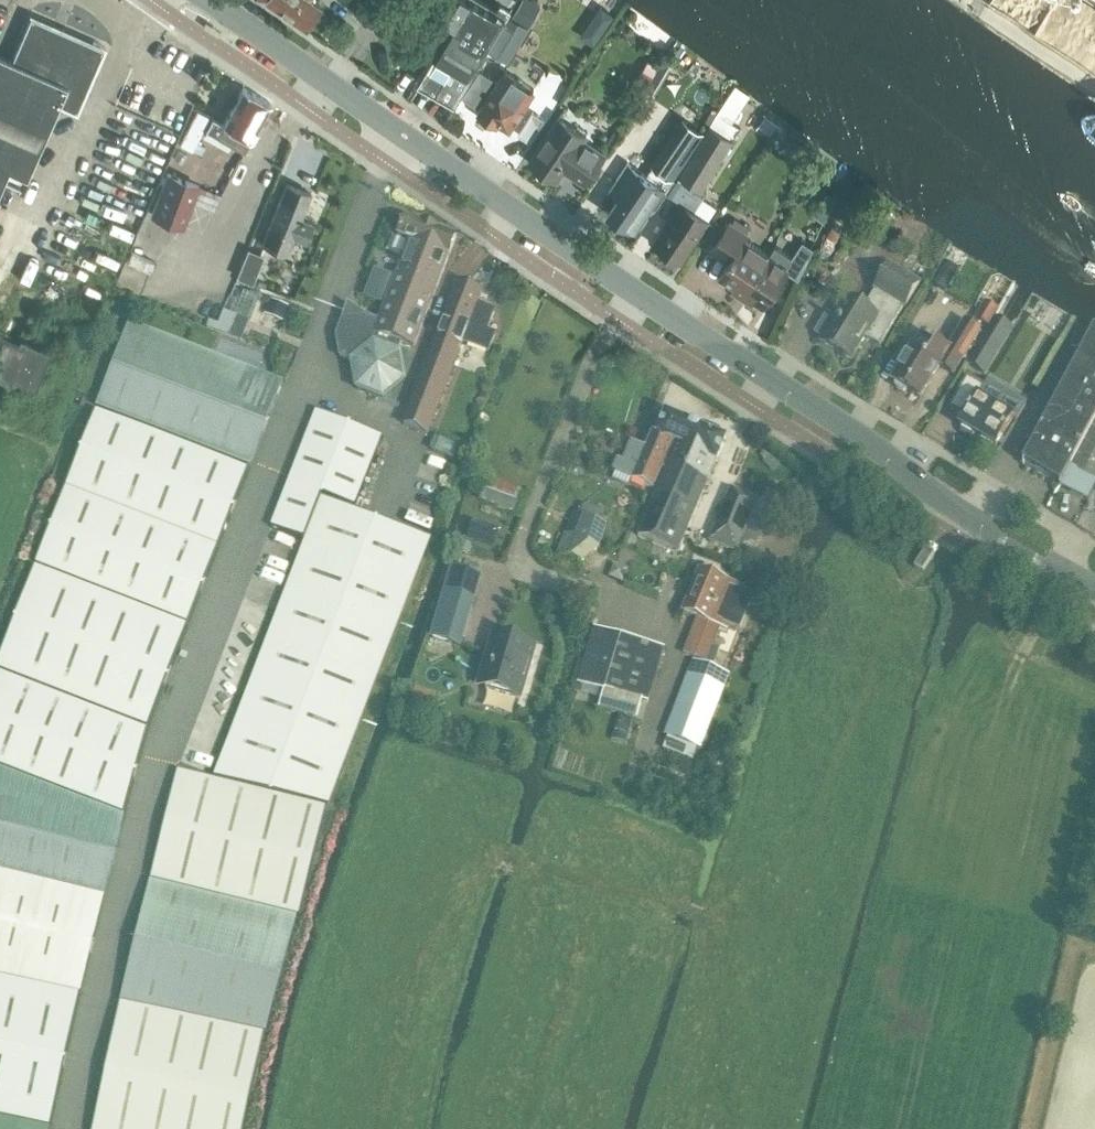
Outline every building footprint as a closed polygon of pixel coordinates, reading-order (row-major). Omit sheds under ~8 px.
[(309,30),(324,8),(313,1),(313,0),(267,0),(267,1),(309,30)] [(457,102),(506,16),(479,0),(458,0),(448,17),(454,20),(419,80),(457,102)] [(514,16),(530,25),(541,6),(531,0),(523,0),(514,16)] [(9,168),(28,176),(59,105),(78,113),(107,47),(31,13),(11,59),(0,54),(0,189),(9,168)] [(529,27),(510,16),(490,50),(509,61),(529,27)] [(588,26),(582,34),(594,43),(602,31),(594,25),(588,26)] [(640,79),(651,85),(661,67),(651,61),(640,79)] [(481,69),(464,95),(482,107),(479,111),(480,111),(481,117),(481,118),(491,124),(491,123),(497,123),(498,123),(499,120),(510,127),(531,96),(530,96),(535,88),(507,70),(500,81),(481,69)] [(212,118),(206,130),(219,136),(246,150),(271,102),(244,87),(224,124),(212,118)] [(199,109),(182,142),(194,149),(211,116),(199,109)] [(534,111),(519,133),(530,140),(544,118),(534,111)] [(682,199),(655,240),(684,260),(711,218),(709,217),(715,207),(698,195),(702,188),(734,137),(733,137),(739,126),(718,113),(681,173),(694,182),(682,199)] [(587,134),(559,115),(530,160),(558,178),(565,167),(586,180),(606,151),(585,137),(587,134)] [(651,165),(646,173),(666,186),(703,131),(681,115),(648,163),(651,165)] [(198,142),(194,149),(201,152),(204,145),(198,142)] [(627,184),(609,210),(637,229),(666,186),(646,173),(630,162),(618,179),(627,184)] [(152,214),(184,227),(200,186),(168,173),(152,214)] [(287,183),(263,241),(288,252),(295,236),(305,241),(313,223),(301,218),(311,193),(287,183)] [(373,279),(365,299),(386,307),(380,323),(375,335),(400,345),(414,350),(456,238),(404,218),(397,237),(410,242),(396,279),(393,287),(373,279)] [(731,220),(712,248),(729,260),(720,273),(736,284),(733,288),(752,301),(755,296),(764,303),(788,268),(800,276),(801,274),(812,251),(810,250),(812,246),(804,241),(793,256),(776,244),(771,253),(746,236),(749,232),(731,220)] [(239,274),(253,280),(263,253),(249,247),(239,274)] [(945,293),(958,270),(948,263),(934,286),(945,293)] [(875,291),(863,309),(847,299),(834,320),(833,318),(827,315),(815,334),(822,339),(820,343),(833,351),(850,361),(864,338),(879,348),(903,308),(904,309),(919,284),(889,266),(874,290),(875,291)] [(279,287),(292,293),(298,278),(284,273),(279,287)] [(218,325),(208,321),(206,328),(230,336),(231,332),(243,337),(263,287),(237,277),(218,325)] [(980,311),(975,320),(988,327),(990,328),(1014,287),(1012,286),(999,278),(992,280),(977,304),(982,307),(980,311)] [(495,310),(478,303),(482,292),(459,283),(403,426),(427,435),(463,343),(488,353),(496,335),(487,332),(495,310)] [(344,322),(337,338),(340,358),(352,363),(374,344),(397,353),(400,345),(375,335),(380,323),(368,318),(344,322)] [(97,407),(249,465),(276,397),(282,381),(258,372),(130,322),(97,407)] [(967,365),(984,375),(1010,333),(993,323),(967,365)] [(903,365),(891,383),(895,385),(895,389),(903,394),(906,392),(920,400),(939,368),(953,376),(979,333),(964,324),(948,351),(921,335),(911,350),(909,354),(905,354),(901,361),(903,365)] [(1022,465),(1023,465),(1025,463),(1062,483),(1059,487),(1060,488),(1070,469),(1094,423),(1094,335),(1093,334),(1022,465)] [(9,382),(11,376),(35,387),(51,352),(25,341),(23,347),(2,337),(0,341),(0,378),(9,382)] [(968,377),(949,409),(964,418),(958,427),(995,449),(1012,420),(1016,422),(1017,423),(1027,406),(987,381),(984,387),(968,377)] [(66,486),(219,544),(248,469),(96,411),(66,486)] [(317,411),(271,529),(305,542),(293,575),(214,780),(326,808),(429,539),(352,509),(321,497),(321,495),(353,508),(381,436),(317,411)] [(617,461),(612,472),(654,489),(662,469),(668,471),(657,498),(640,536),(679,553),(718,463),(716,462),(726,439),(694,425),(667,414),(658,434),(653,432),(646,449),(640,446),(631,443),(622,463),(617,461)] [(1070,469),(1094,482),(1094,423),(1070,469)] [(1060,488),(1087,502),(1094,488),(1094,482),(1070,469),(1060,488)] [(486,477),(477,501),(511,513),(520,489),(486,477)] [(36,562),(176,617),(188,622),(218,547),(65,487),(36,562)] [(711,543),(738,553),(759,501),(733,490),(711,543)] [(574,514),(558,553),(582,562),(599,548),(607,526),(574,514)] [(489,533),(484,545),(493,548),(497,536),(489,533)] [(614,565),(609,578),(612,579),(622,583),(628,571),(618,567),(614,565)] [(148,726),(186,626),(163,617),(33,567),(13,617),(0,651),(0,669),(148,726)] [(751,593),(744,590),(699,572),(684,613),(698,618),(684,654),(714,666),(720,652),(711,649),(719,630),(727,634),(729,629),(736,631),(751,593)] [(445,591),(431,639),(459,648),(473,599),(445,591)] [(595,628),(579,684),(584,685),(605,691),(602,698),(599,710),(618,716),(624,696),(640,701),(642,701),(647,703),(663,648),(595,628)] [(495,656),(485,692),(487,692),(487,691),(517,700),(516,701),(519,701),(534,648),(532,647),(532,649),(496,638),(496,637),(494,636),(489,654),(495,656)] [(694,661),(665,736),(668,737),(697,749),(700,750),(729,675),(694,661)] [(124,813),(147,732),(0,674),(0,765),(124,813)] [(714,745),(709,757),(722,762),(727,750),(714,745)] [(104,895),(123,817),(0,770),(0,870),(104,895)] [(149,878),(298,917),(326,812),(177,772),(149,878)] [(80,994),(104,898),(0,872),(0,977),(80,994)] [(121,1002),(266,1034),(298,919),(151,882),(121,1002)] [(51,1126),(80,996),(0,978),(0,1115),(51,1126)] [(264,1035),(119,1004),(92,1128),(243,1128),(264,1035)] [(0,1118),(0,1128),(48,1128),(0,1118)]
